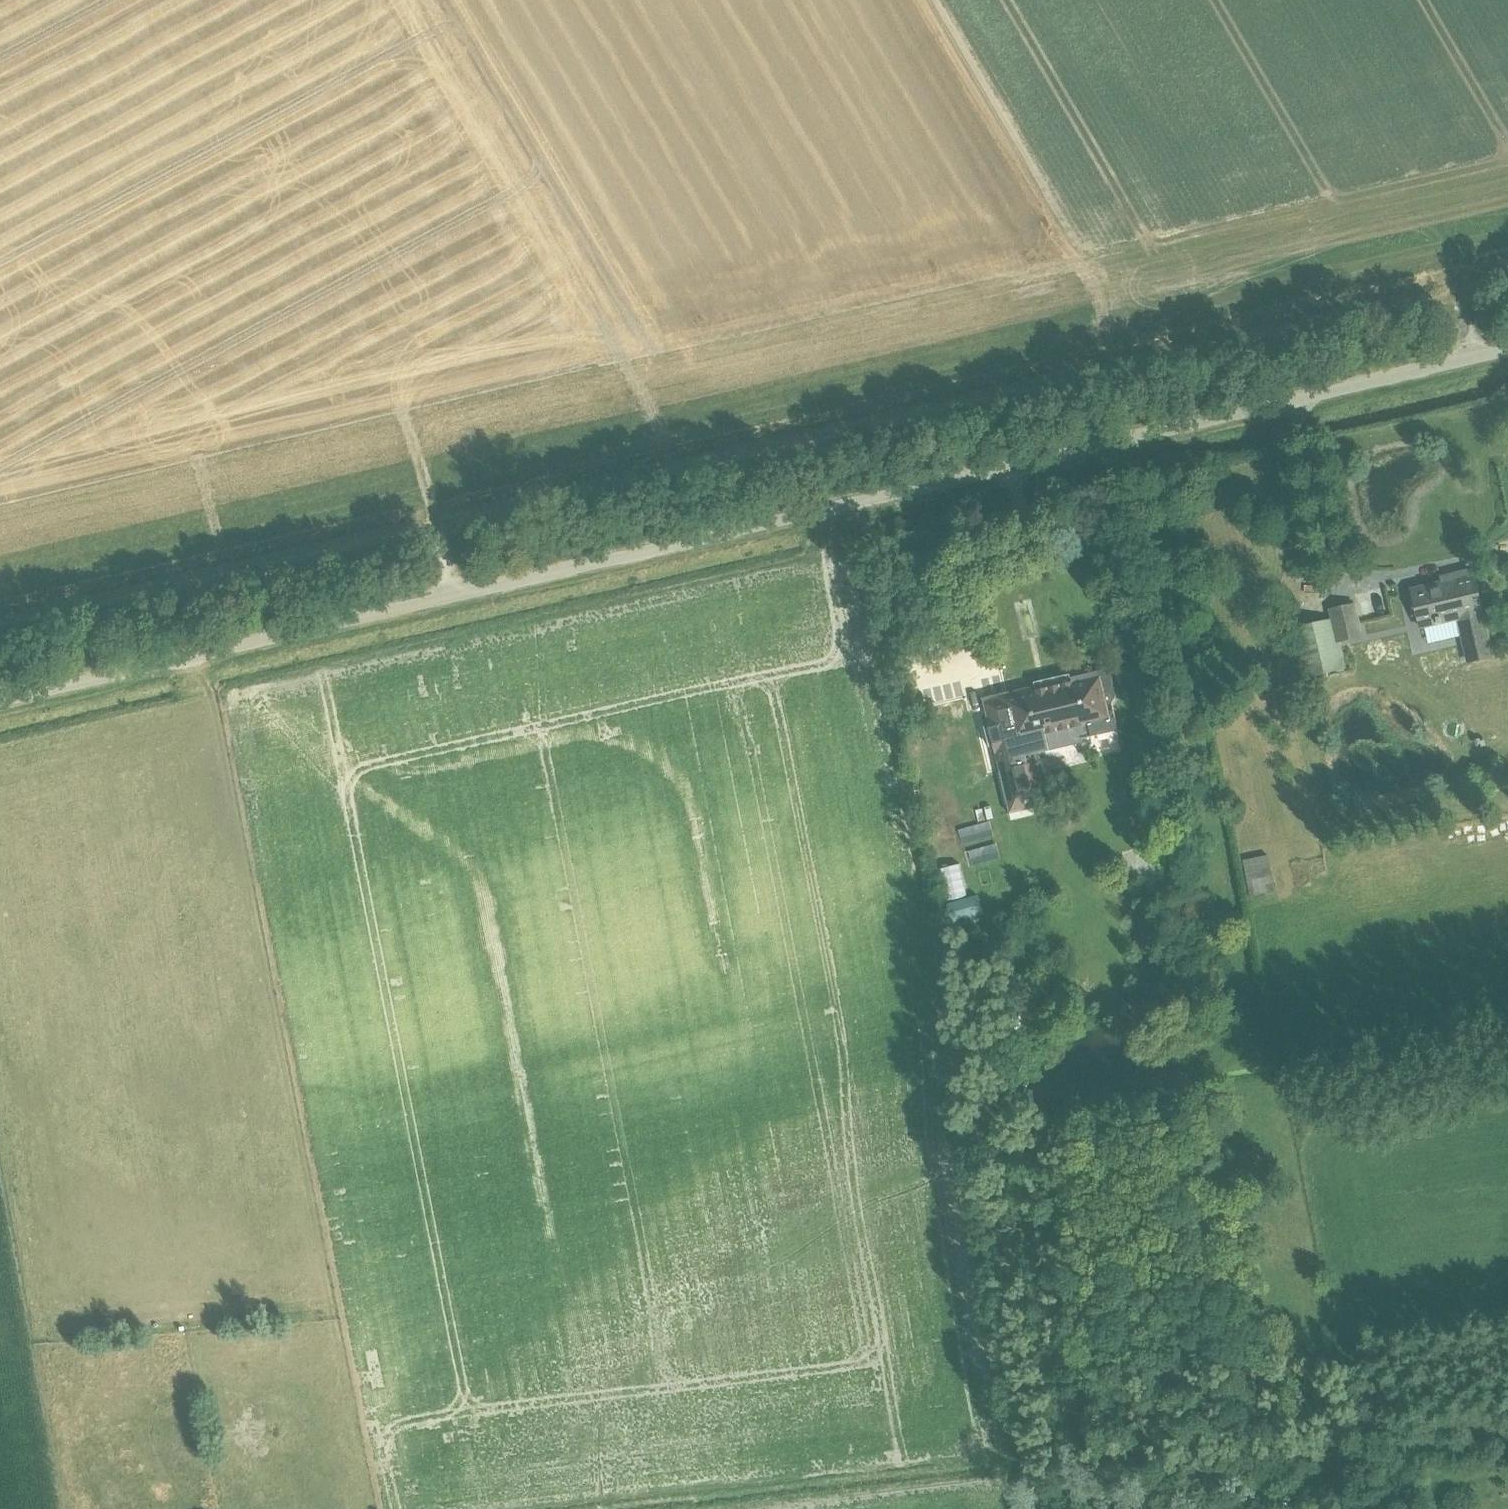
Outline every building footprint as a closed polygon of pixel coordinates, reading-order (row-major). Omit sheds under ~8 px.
[(1421,626),(1450,619),(1459,617),(1470,662),(1492,657),(1482,612),(1473,571),(1455,575),(1457,583),(1444,586),(1444,584),(1413,591),(1421,626)] [(1333,619),(1296,627),(1307,678),(1345,669),(1340,641),(1361,636),(1355,605),(1331,610),(1333,619)] [(1377,624),(1364,631),(1371,643),(1384,637),(1377,624)] [(1037,750),(1070,742),(1119,730),(1105,670),(1072,678),(1073,684),(1036,692),(1039,703),(1034,704),(1035,707),(1012,712),(1007,693),(983,698),(1010,814),(1051,804),(1041,761),(1040,762),(1037,750)] [(1269,855),(1244,860),(1251,897),(1276,892),(1269,855)]
